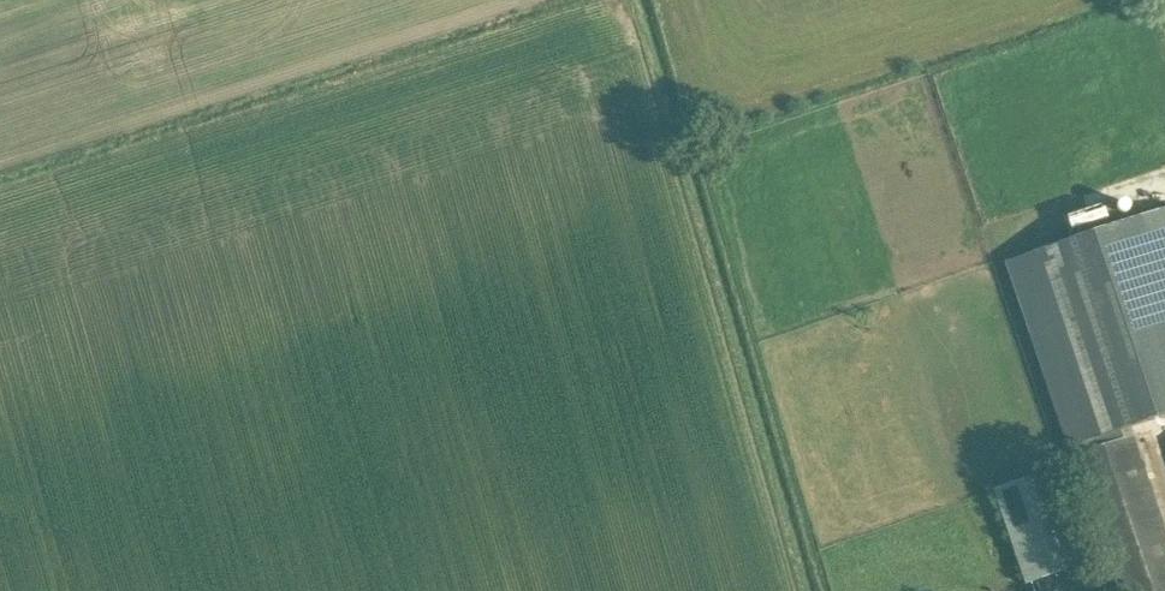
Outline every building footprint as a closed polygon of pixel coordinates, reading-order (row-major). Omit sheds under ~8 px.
[(1119,224),(1112,202),(1067,218),(1074,238),(1006,262),(1069,448),(1164,416),(1164,208),(1119,224)] [(1073,457),(1119,590),(1164,590),(1164,534),(1132,437),(1073,457)] [(994,491),(1025,585),(1085,566),(1053,471),(994,491)]
